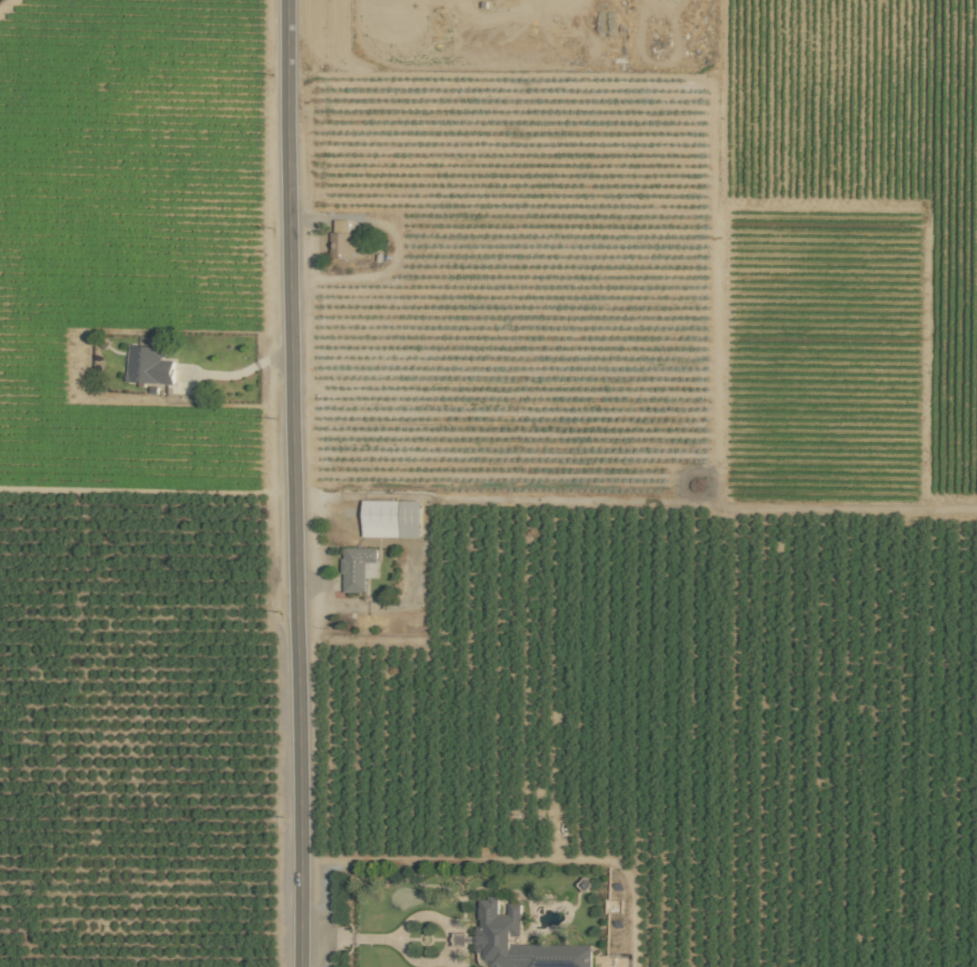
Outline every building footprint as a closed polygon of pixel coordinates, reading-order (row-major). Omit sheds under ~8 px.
[(350,220),(335,220),(335,232),(331,232),(331,258),(354,258),(354,250),(367,250),(367,232),(350,232),(350,220)] [(128,382),(173,384),(175,360),(165,360),(166,347),(129,345),(128,382)] [(363,537),(421,538),(421,501),(364,500),(363,537)] [(365,593),(365,578),(377,578),(377,548),(342,548),(342,593),(365,593)] [(592,946),(512,943),(512,936),(520,936),(521,904),(508,903),(508,914),(498,914),(498,896),(490,896),(479,902),(478,926),(475,928),(475,935),(455,934),(455,943),(475,944),(475,945),(487,966),(592,966),(592,946)]
